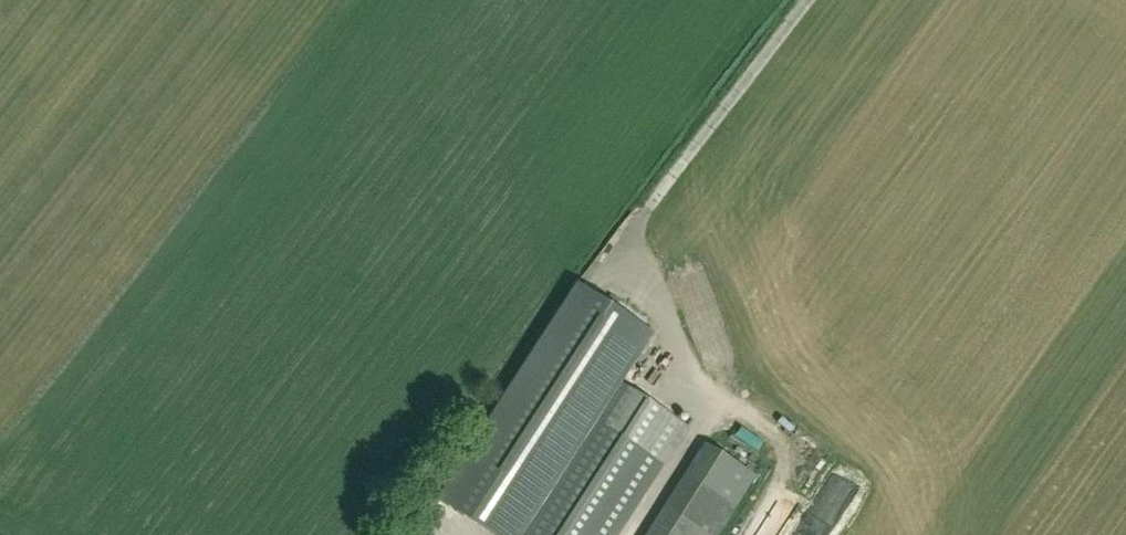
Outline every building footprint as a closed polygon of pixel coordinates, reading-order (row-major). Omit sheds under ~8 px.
[(686,427),(610,378),(641,328),(612,310),(618,300),(609,295),(603,304),(576,286),(438,501),(492,534),(616,534),(663,462),(686,427)] [(640,534),(708,534),(747,462),(694,434),(640,534)]
